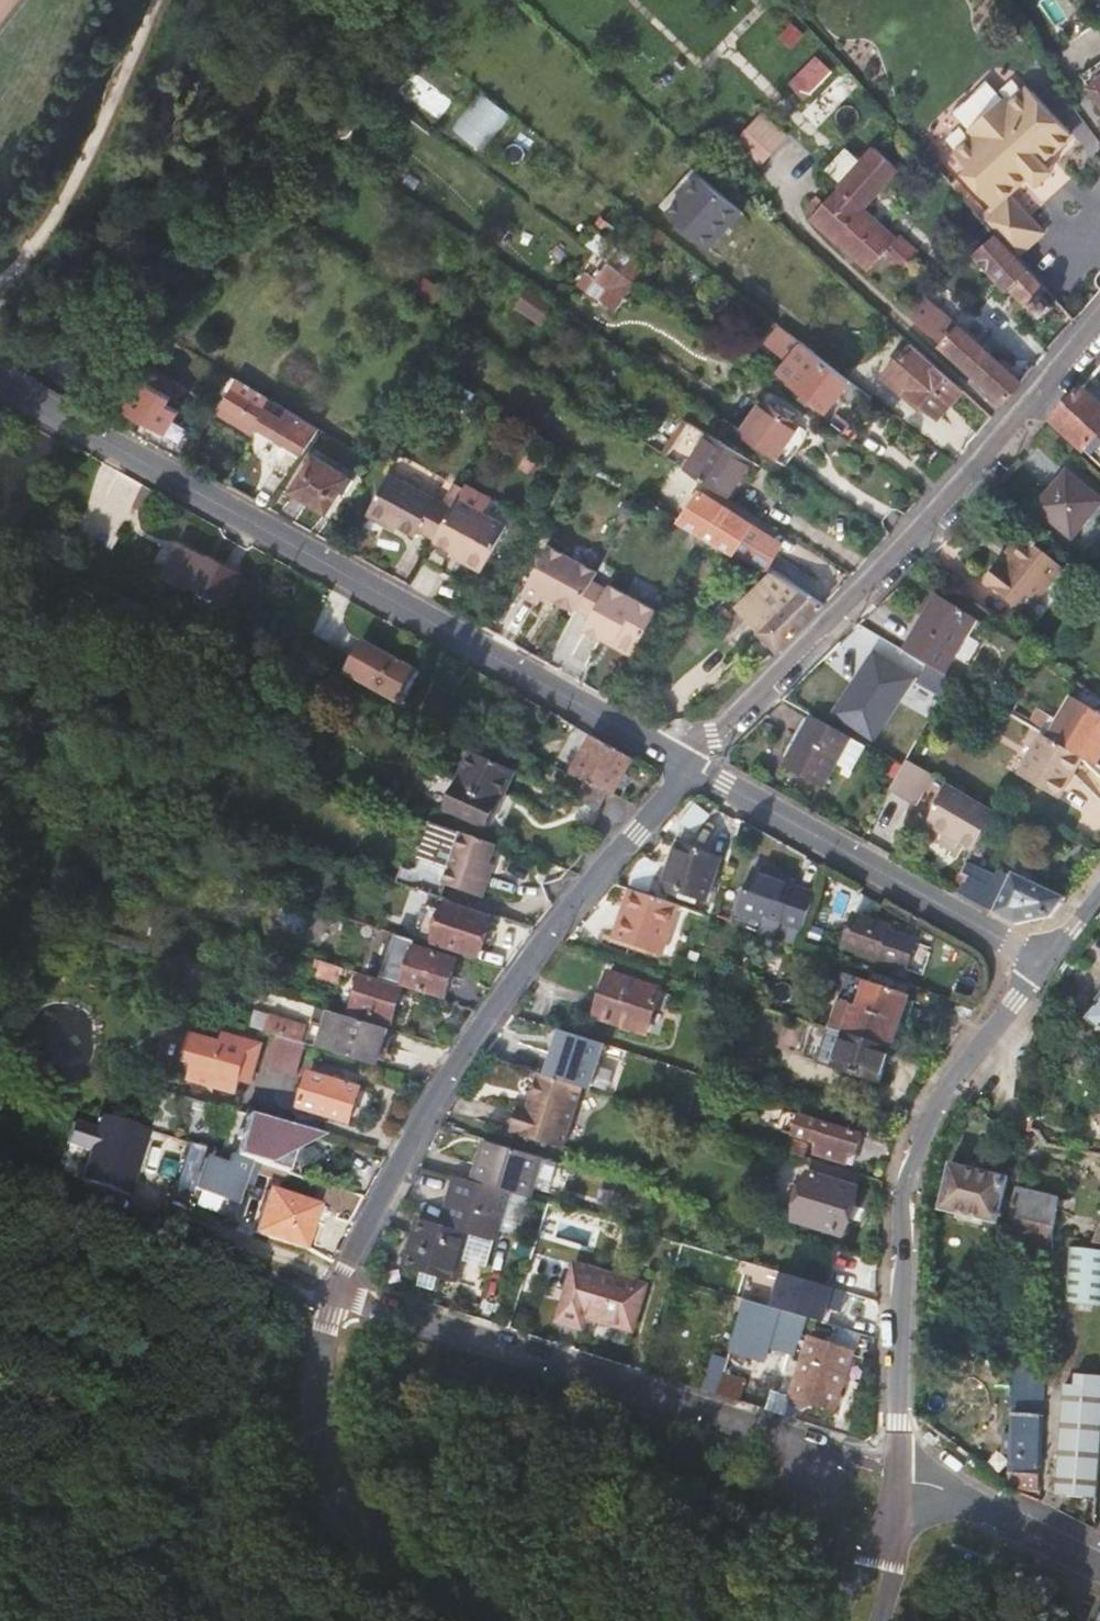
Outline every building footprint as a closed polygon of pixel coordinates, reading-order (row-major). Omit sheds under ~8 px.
[(821,54),(791,81),(804,96),(835,69),(821,54)] [(1082,75),(1099,101),(1099,63),(1082,75)] [(828,90),(839,102),(861,82),(850,70),(828,90)] [(454,127),(483,150),(513,113),(484,90),(454,127)] [(1013,251),(1018,257),(1045,233),(1011,196),(1031,177),(1034,181),(1050,167),(1045,162),(1069,140),(1069,131),(1033,91),(1023,90),(1009,103),(998,103),(975,124),(975,134),(955,152),(969,168),(963,174),(993,207),(982,217),(1013,251)] [(765,110),(736,140),(762,165),(790,135),(765,110)] [(896,166),(873,146),(862,159),(842,182),(826,202),(817,194),(807,206),(816,214),(814,217),(869,267),(882,253),(901,269),(917,251),(898,234),(894,237),(861,208),(896,166)] [(697,165),(661,203),(711,250),(747,212),(697,165)] [(1054,172),(1050,167),(1034,181),(1039,186),(1054,172)] [(992,241),(987,245),(977,255),(1008,288),(1012,287),(1041,317),(1054,305),(1044,294),(1048,290),(1025,264),(1018,257),(1013,251),(982,217),(966,199),(958,206),(968,217),(965,221),(978,235),(982,230),(992,241)] [(978,235),(987,245),(992,241),(982,230),(978,235)] [(595,292),(614,265),(587,244),(577,259),(592,270),(583,284),(595,292)] [(545,322),(559,304),(531,284),(518,303),(545,322)] [(910,313),(923,325),(937,309),(924,298),(910,313)] [(937,309),(923,325),(934,335),(949,320),(937,309)] [(934,335),(944,344),(958,328),(949,320),(934,335)] [(960,326),(958,328),(944,344),(1006,400),(1022,382),(960,326)] [(865,413),(875,399),(872,396),(818,353),(796,334),(782,351),(804,369),(794,382),(829,410),(842,394),(865,413)] [(939,418),(964,389),(920,351),(895,380),(939,418)] [(282,438),(304,451),(318,428),(236,377),(218,407),(252,429),(256,423),(274,434),(271,439),(279,443),(282,438)] [(167,403),(171,395),(145,379),(125,406),(180,437),(187,424),(177,418),(181,411),(167,403)] [(1081,389),(1053,422),(1099,465),(1099,407),(1081,389)] [(181,411),(185,403),(171,395),(167,403),(181,411)] [(762,402),(740,434),(773,457),(795,425),(762,402)] [(714,428),(688,468),(729,494),(754,454),(714,428)] [(347,474),(315,455),(294,490),(326,509),(347,474)] [(1067,472),(1037,508),(1073,539),(1099,506),(1099,500),(1067,472)] [(388,519),(399,525),(416,534),(419,531),(465,556),(463,560),(482,570),(514,511),(466,485),(454,507),(390,473),(368,513),(385,523),(388,519)] [(702,490),(683,520),(769,571),(780,552),(760,539),(763,532),(752,525),(753,522),(702,490)] [(396,529),(399,525),(388,519),(385,523),(396,529)] [(1028,614),(1064,568),(1022,537),(1008,555),(1014,559),(992,587),(1028,614)] [(600,571),(552,543),(524,591),(540,600),(543,595),(546,590),(558,597),(578,609),(579,606),(593,615),(609,588),(594,580),(600,571)] [(177,545),(162,576),(223,606),(237,575),(177,545)] [(776,573),(774,574),(739,609),(751,621),(762,632),(780,649),(825,603),(776,573)] [(659,611),(611,583),(609,588),(593,615),(586,627),(633,655),(659,611)] [(558,597),(546,590),(543,595),(556,602),(558,597)] [(943,674),(976,619),(939,595),(905,651),(929,665),(943,674)] [(316,609),(319,604),(314,601),(296,637),(358,667),(365,650),(352,643),(358,630),(316,609)] [(762,632),(751,621),(733,639),(744,650),(762,632)] [(918,677),(920,678),(929,665),(905,651),(903,650),(895,665),(918,677)] [(889,723),(918,677),(895,665),(878,655),(843,712),(869,727),(876,716),(889,723)] [(929,665),(920,678),(947,694),(955,681),(943,674),(929,665)] [(1066,693),(1051,715),(1057,719),(1071,696),(1066,693)] [(1030,725),(1043,733),(1084,757),(1093,762),(1094,762),(1099,751),(1099,715),(1071,696),(1057,719),(1051,715),(1040,709),(1030,725)] [(825,787),(839,762),(854,771),(869,745),(854,736),(814,714),(786,764),(825,787)] [(1061,795),(1084,757),(1043,733),(1021,771),(1061,795)] [(595,735),(574,774),(607,789),(637,804),(658,781),(657,770),(595,735)] [(913,753),(904,748),(896,760),(906,766),(908,761),(913,753)] [(504,791),(513,769),(470,750),(460,773),(504,791)] [(889,772),(898,778),(906,766),(896,760),(889,772)] [(916,801),(931,774),(908,761),(906,766),(898,778),(892,789),(916,801)] [(564,769),(555,787),(561,790),(570,772),(564,769)] [(598,807),(607,789),(574,774),(570,772),(561,790),(598,807)] [(488,826),(504,791),(460,773),(445,807),(488,826)] [(928,821),(974,847),(998,812),(948,783),(928,821)] [(486,867),(488,858),(493,841),(439,822),(429,819),(416,854),(413,863),(405,871),(401,883),(441,896),(442,896),(447,881),(483,893),(488,878),(491,868),(486,867)] [(720,856),(676,841),(663,882),(706,897),(720,856)] [(987,872),(966,864),(964,871),(967,875),(958,893),(1014,924),(1050,917),(1065,898),(1012,874),(1011,876),(997,870),(993,878),(985,875),(987,872)] [(782,922),(796,883),(795,881),(753,866),(739,908),(766,917),(782,922)] [(819,891),(796,883),(782,922),(806,930),(819,891)] [(661,950),(677,904),(623,885),(617,902),(630,906),(620,937),(661,950)] [(478,955),(480,950),(490,918),(448,903),(436,941),(478,955)] [(890,924),(857,913),(846,947),(904,966),(913,941),(889,931),(890,924)] [(766,917),(761,933),(776,938),(782,922),(766,917)] [(408,967),(403,965),(402,970),(407,972),(403,984),(443,998),(457,959),(415,946),(410,963),(408,967)] [(339,980),(343,967),(336,965),(322,960),(319,967),(318,973),(339,980)] [(393,1019),(404,987),(365,974),(355,1007),(393,1019)] [(662,990),(613,974),(601,1012),(651,1028),(662,990)] [(901,1050),(904,1040),(895,1037),(909,994),(867,980),(859,1006),(845,1002),(836,1030),(892,1047),(901,1050)] [(1087,1019),(1099,1030),(1099,1003),(1087,1019)] [(319,1038),(317,1046),(375,1063),(386,1026),(328,1008),(323,1024),(312,1022),(308,1035),(319,1038)] [(268,1014),(264,1030),(302,1041),(306,1025),(268,1014)] [(163,1069),(185,1075),(189,1061),(183,1052),(190,1030),(218,1038),(221,1030),(188,1020),(179,1026),(163,1021),(153,1054),(163,1069)] [(880,1080),(892,1047),(836,1030),(807,1020),(805,1027),(813,1031),(810,1041),(805,1057),(880,1080)] [(545,1071),(594,1088),(609,1042),(560,1026),(545,1071)] [(802,1038),(810,1041),(813,1031),(805,1027),(802,1038)] [(261,1043),(221,1030),(218,1038),(190,1030),(183,1052),(189,1061),(185,1075),(203,1081),(211,1090),(214,1083),(236,1090),(239,1080),(242,1069),(252,1073),(261,1043)] [(361,1085),(327,1074),(321,1072),(322,1065),(315,1063),(313,1070),(310,1070),(300,1105),(350,1120),(361,1085)] [(329,1067),(322,1065),(321,1072),(327,1074),(329,1067)] [(249,1083),(252,1073),(242,1069),(239,1080),(249,1083)] [(538,1073),(530,1102),(528,1111),(519,1109),(513,1131),(564,1147),(582,1086),(538,1073)] [(200,1115),(192,1143),(205,1147),(218,1105),(178,1093),(176,1100),(182,1110),(200,1115)] [(522,1099),(519,1109),(528,1111),(530,1102),(522,1099)] [(218,1105),(205,1147),(285,1171),(291,1150),(317,1135),(218,1105)] [(780,1120),(786,1122),(790,1110),(784,1109),(780,1120)] [(790,1110),(786,1122),(784,1130),(822,1143),(818,1153),(848,1163),(852,1151),(857,1152),(863,1133),(790,1110)] [(88,1148),(80,1179),(132,1193),(150,1127),(100,1114),(96,1126),(73,1120),(67,1143),(88,1148)] [(530,1198),(543,1157),(487,1140),(475,1182),(508,1192),(530,1198)] [(204,1162),(173,1152),(164,1180),(196,1189),(204,1162)] [(851,1211),(862,1175),(815,1160),(804,1197),(851,1211)] [(951,1162),(941,1209),(999,1222),(1009,1176),(951,1162)] [(439,1223),(421,1217),(406,1267),(458,1283),(472,1233),(493,1239),(508,1192),(475,1182),(453,1175),(443,1209),(439,1223)] [(322,1204),(245,1179),(231,1221),(308,1246),(322,1204)] [(1059,1196),(1016,1188),(1012,1204),(1021,1207),(1017,1223),(1053,1230),(1059,1196)] [(844,1234),(851,1211),(804,1197),(798,1219),(844,1234)] [(1025,1249),(1052,1255),(1053,1230),(1017,1223),(1021,1207),(1012,1204),(1011,1204),(1007,1224),(1017,1226),(1013,1246),(1025,1249)] [(1069,1245),(1067,1299),(1099,1300),(1099,1247),(1069,1245)] [(1052,1255),(1025,1249),(1025,1264),(1043,1268),(1051,1269),(1052,1255)] [(852,1287),(855,1252),(820,1250),(819,1269),(836,1270),(835,1285),(852,1287)] [(644,1286),(574,1265),(558,1320),(581,1329),(586,1316),(631,1330),(644,1286)] [(1051,1269),(1043,1268),(1043,1276),(1051,1277),(1051,1269)] [(804,1316),(734,1296),(732,1304),(743,1307),(737,1328),(772,1338),(776,1326),(799,1332),(804,1316)] [(853,1353),(812,1340),(793,1397),(792,1402),(815,1410),(816,1405),(835,1410),(853,1353)] [(1099,1492),(1099,1485),(1099,1374),(1075,1373),(1074,1381),(1074,1386),(1063,1385),(1059,1489),(1099,1492)] [(725,1375),(719,1396),(740,1403),(746,1381),(725,1375)] [(1041,1411),(1013,1410),(1011,1474),(1039,1476),(1041,1411)] [(833,1538),(823,1532),(813,1549),(823,1555),(833,1538)]
